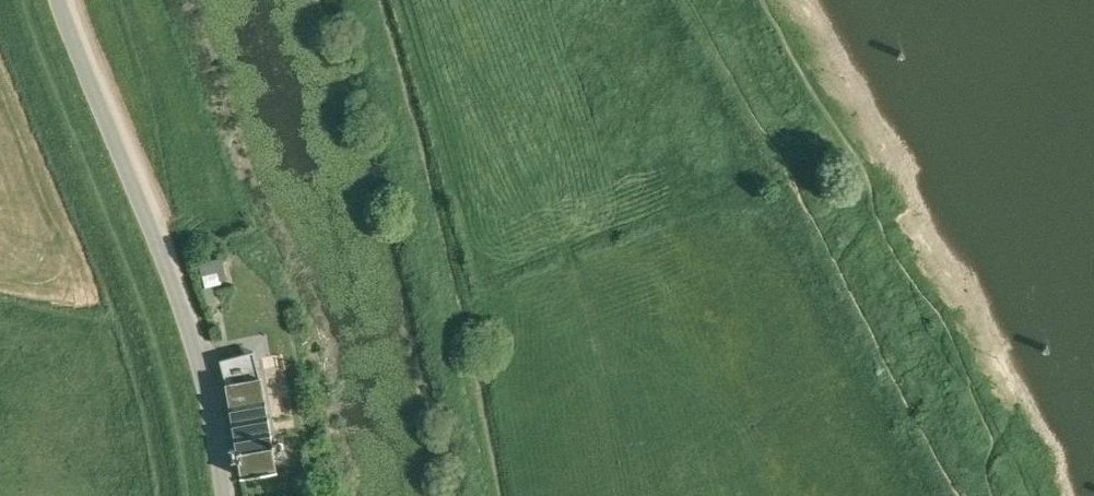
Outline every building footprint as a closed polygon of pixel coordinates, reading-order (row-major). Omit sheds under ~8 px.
[(218,271),(202,275),(205,286),(221,282),(218,271)] [(242,477),(276,470),(254,353),(220,359),(242,477)]
